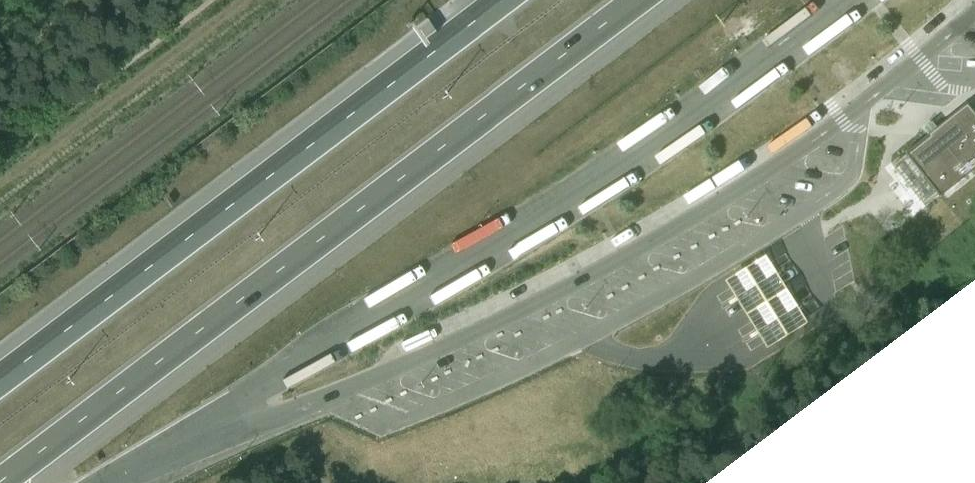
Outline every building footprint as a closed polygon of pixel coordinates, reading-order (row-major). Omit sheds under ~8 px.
[(974,173),(974,111),(970,104),(907,154),(943,199),(974,173)] [(702,208),(751,184),(746,173),(697,197),(702,208)]
